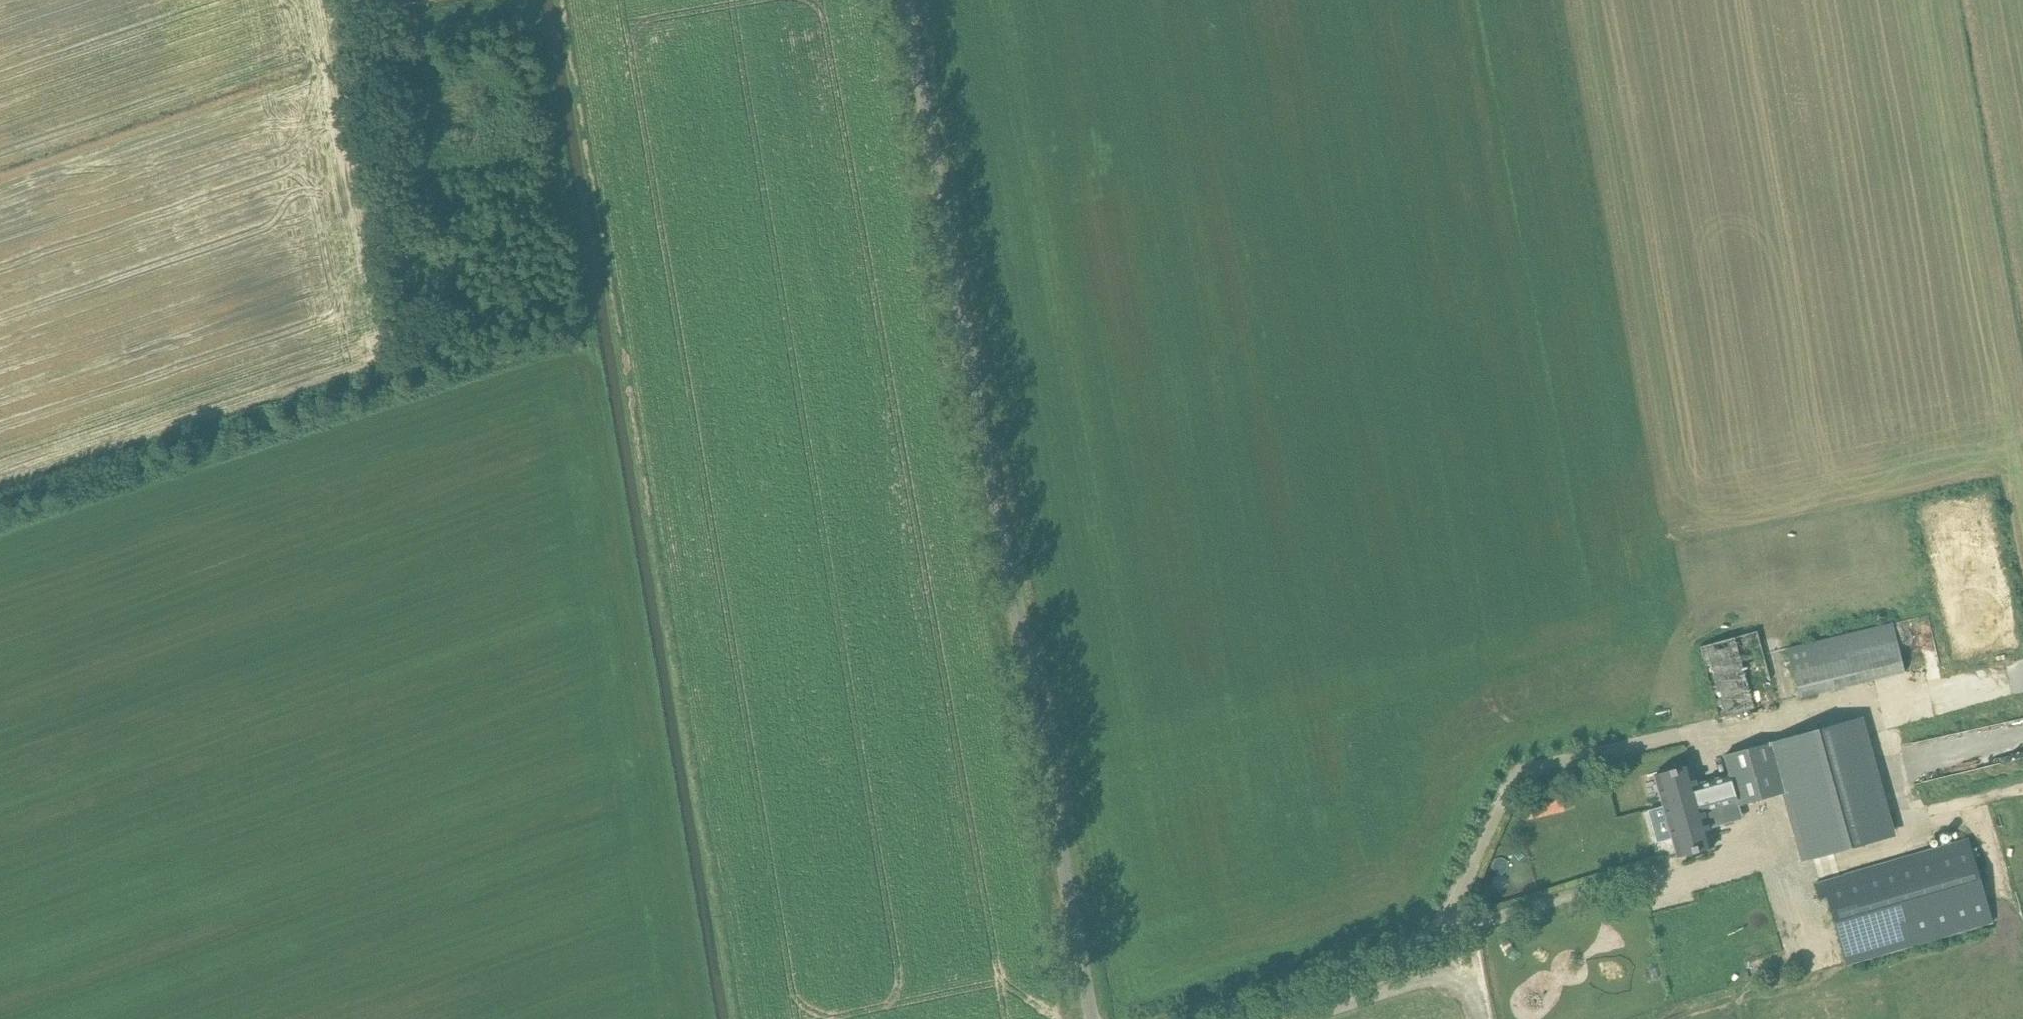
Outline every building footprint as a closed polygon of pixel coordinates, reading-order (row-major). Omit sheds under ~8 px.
[(1893,623),(1785,644),(1795,695),(1903,673),(1893,623)] [(1777,702),(1756,632),(1698,648),(1718,719),(1777,702)] [(1854,719),(1723,755),(1729,775),(1732,787),(1737,804),(1782,792),(1803,861),(1886,837),(1854,719)] [(1662,806),(1648,810),(1657,842),(1671,838),(1676,855),(1691,851),(1692,851),(1698,850),(1697,849),(1713,845),(1708,827),(1723,823),(1721,816),(1739,811),(1737,804),(1732,787),(1729,775),(1696,784),(1690,765),(1675,769),(1675,768),(1669,770),(1669,771),(1654,775),(1662,806)] [(1565,811),(1559,787),(1519,796),(1525,820),(1565,811)] [(1823,882),(1816,884),(1820,900),(1828,898),(1847,963),(1867,958),(1992,921),(1968,839),(1842,876),(1823,881),(1823,882)] [(1067,985),(1066,985),(1067,993),(1068,993),(1074,992),(1073,984),(1067,985)]
